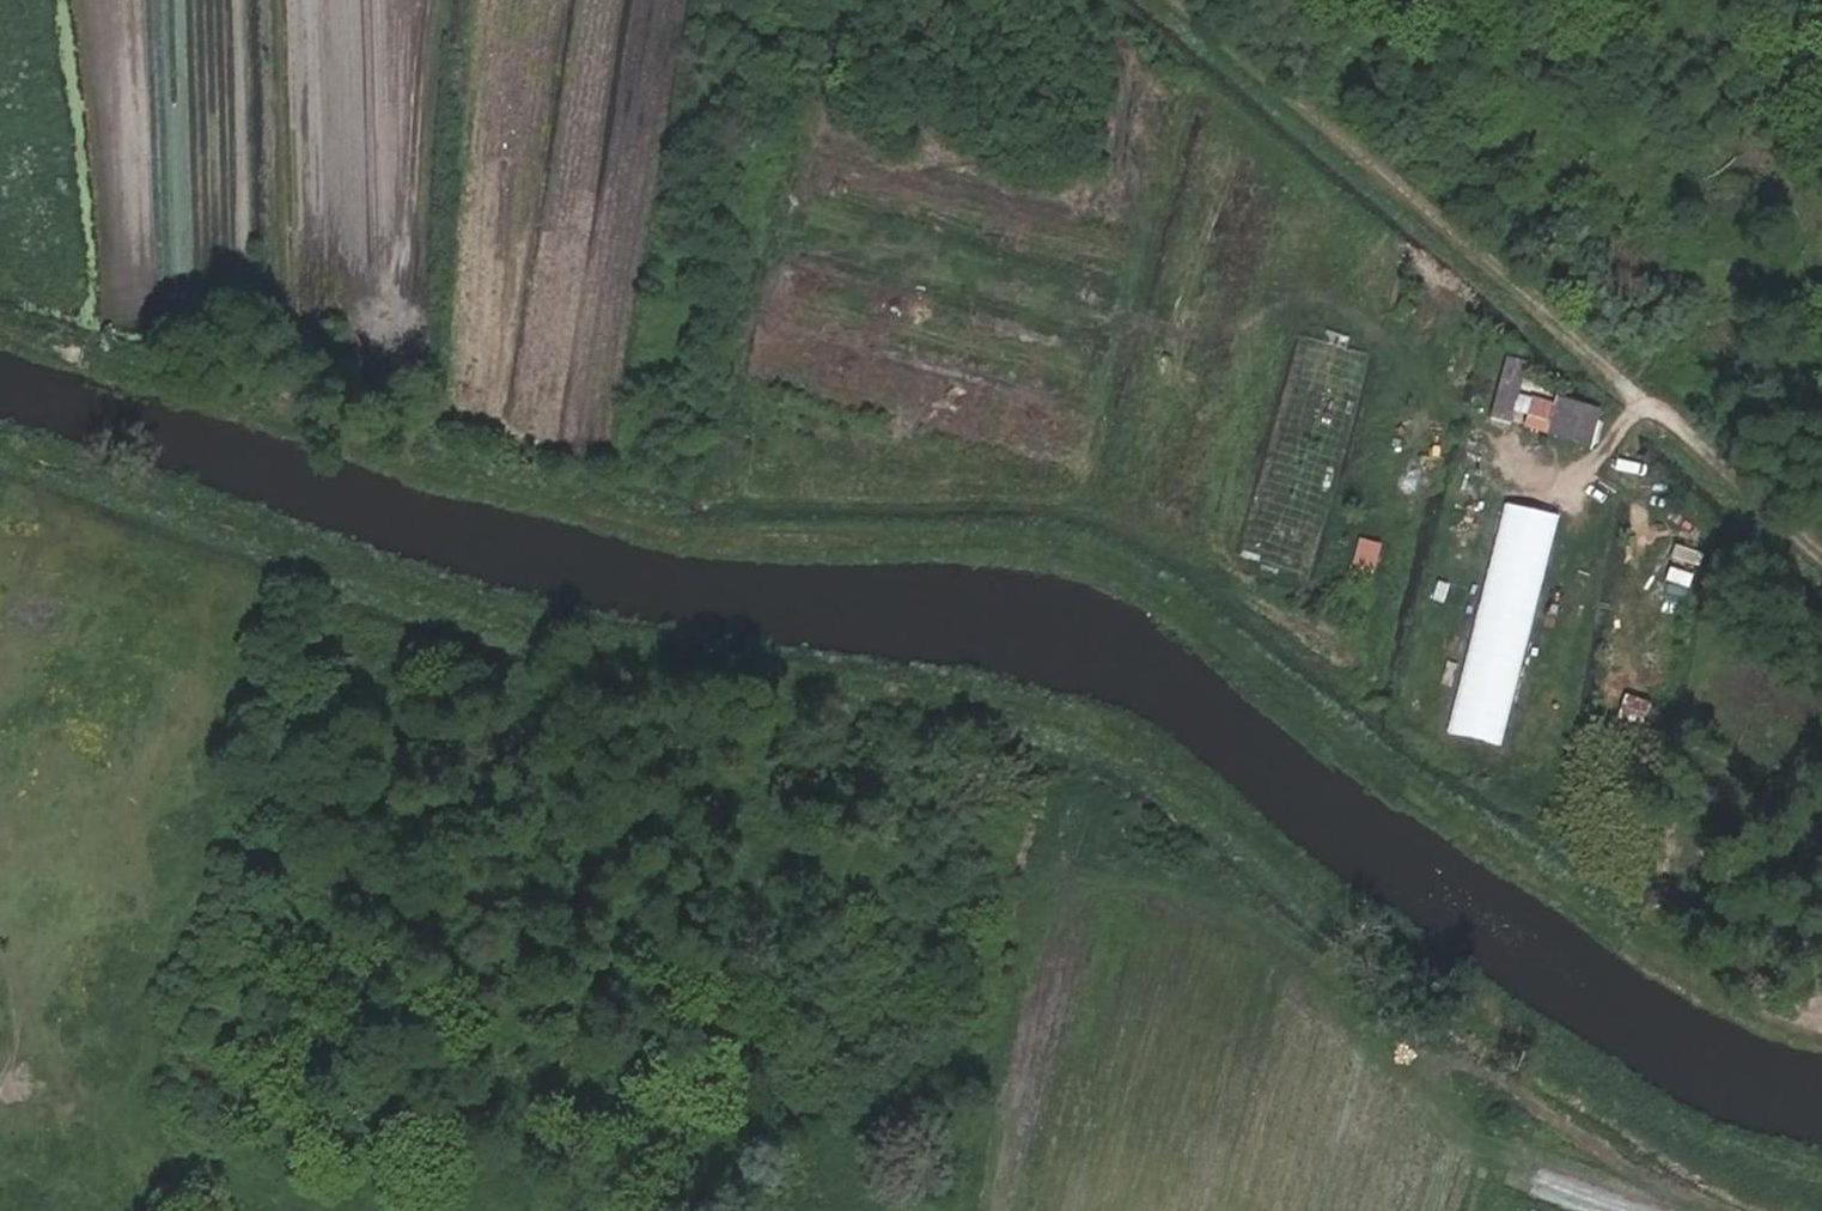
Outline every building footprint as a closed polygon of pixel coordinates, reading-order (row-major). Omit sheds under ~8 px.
[(1314,573),(1363,350),(1293,335),(1244,558),(1314,573)] [(1492,413),(1510,418),(1523,360),(1505,355),(1492,413)] [(1533,397),(1526,423),(1603,444),(1608,419),(1597,414),(1597,406),(1556,395),(1553,403),(1533,397)] [(1676,542),(1670,558),(1697,567),(1702,551),(1676,542)] [(1669,564),(1660,589),(1685,598),(1694,572),(1669,564)] [(1623,692),(1619,720),(1646,724),(1650,696),(1623,692)] [(1537,1202),(1534,1210),(1564,1210),(1537,1202)]
